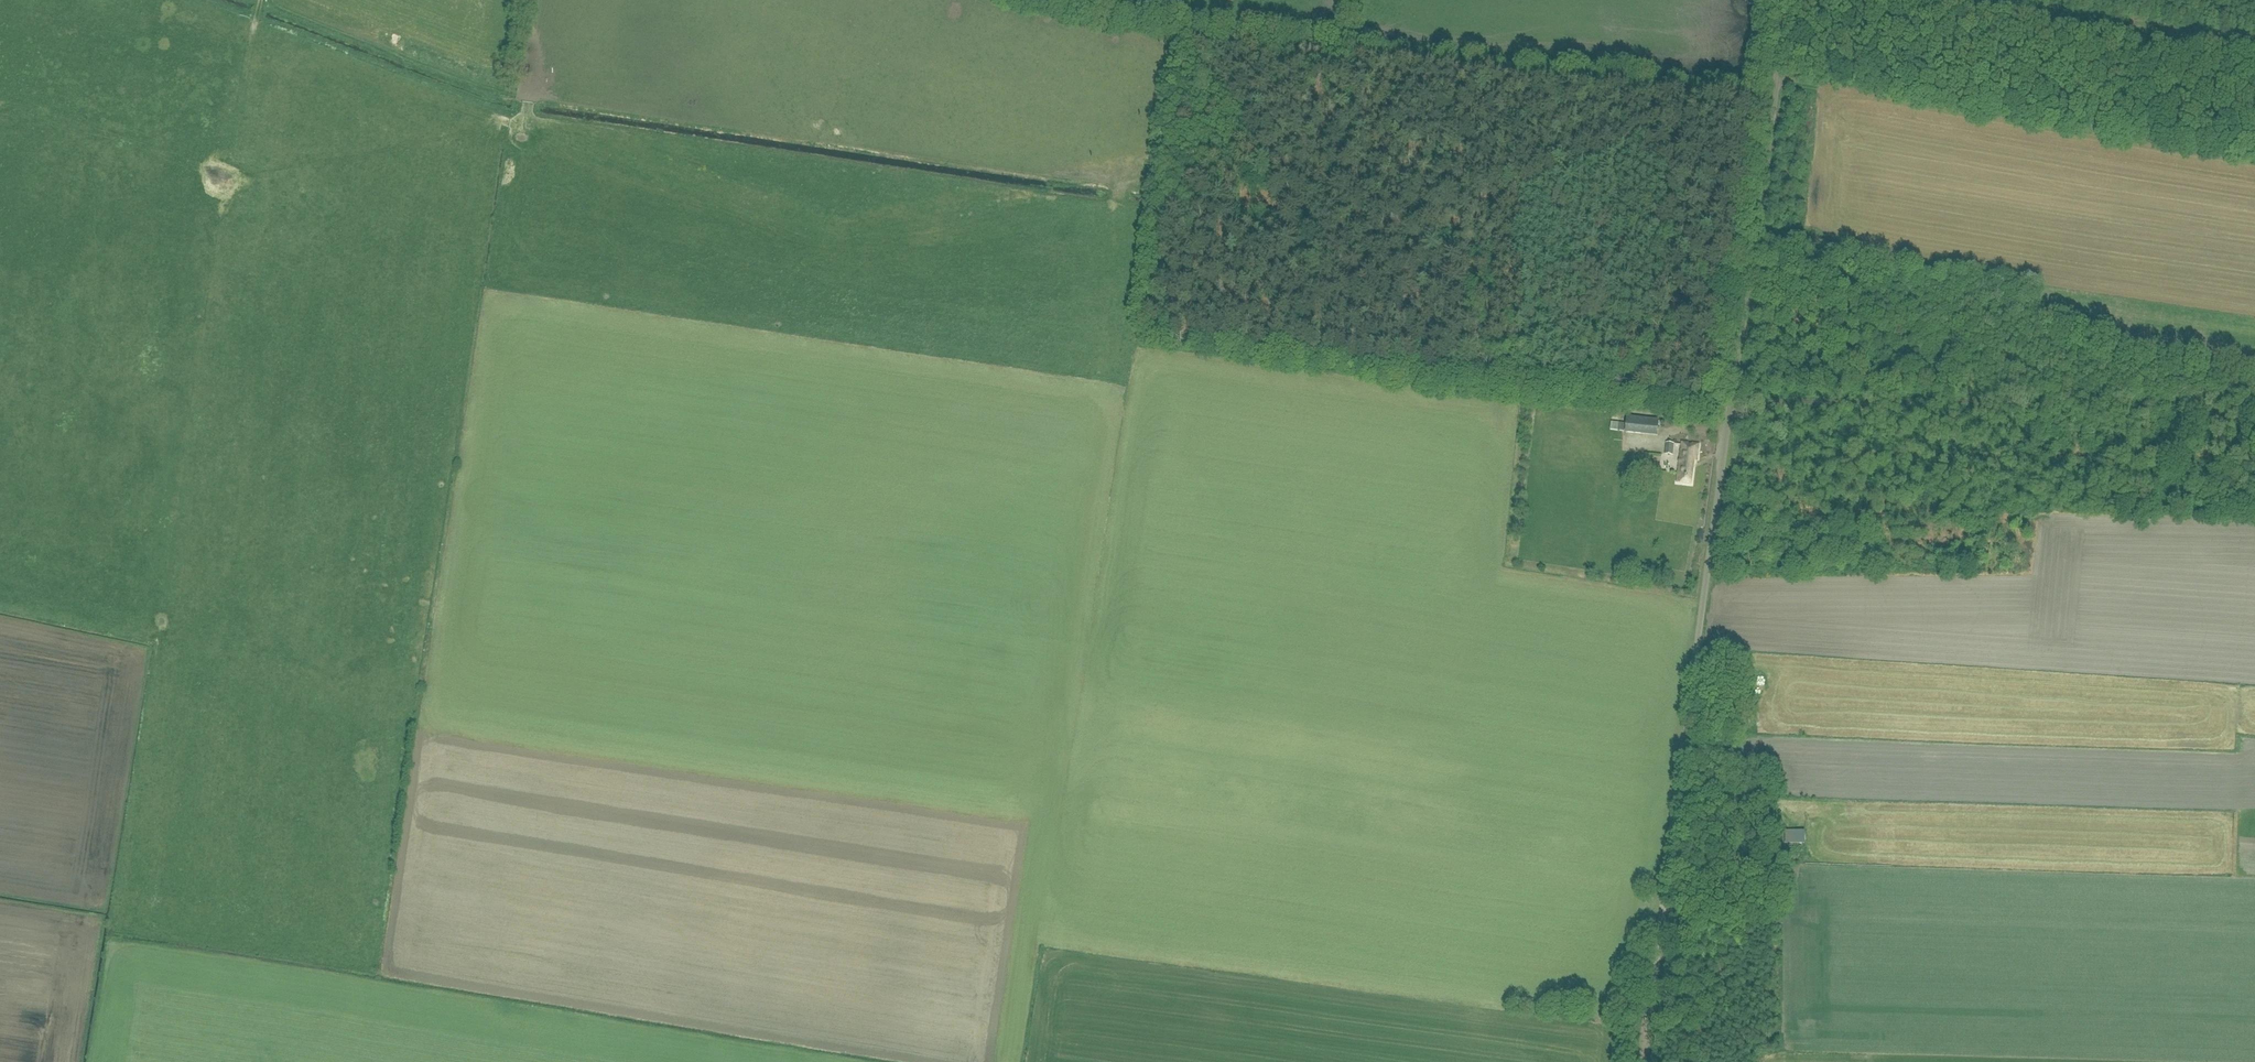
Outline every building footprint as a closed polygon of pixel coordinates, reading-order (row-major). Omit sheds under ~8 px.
[(1627,417),(1625,434),(1658,437),(1660,420),(1627,417)] [(1694,461),(1697,461),(1699,445),(1682,443),(1677,482),(1691,484),(1694,461)] [(1806,831),(1796,831),(1796,842),(1806,842),(1806,831)]
